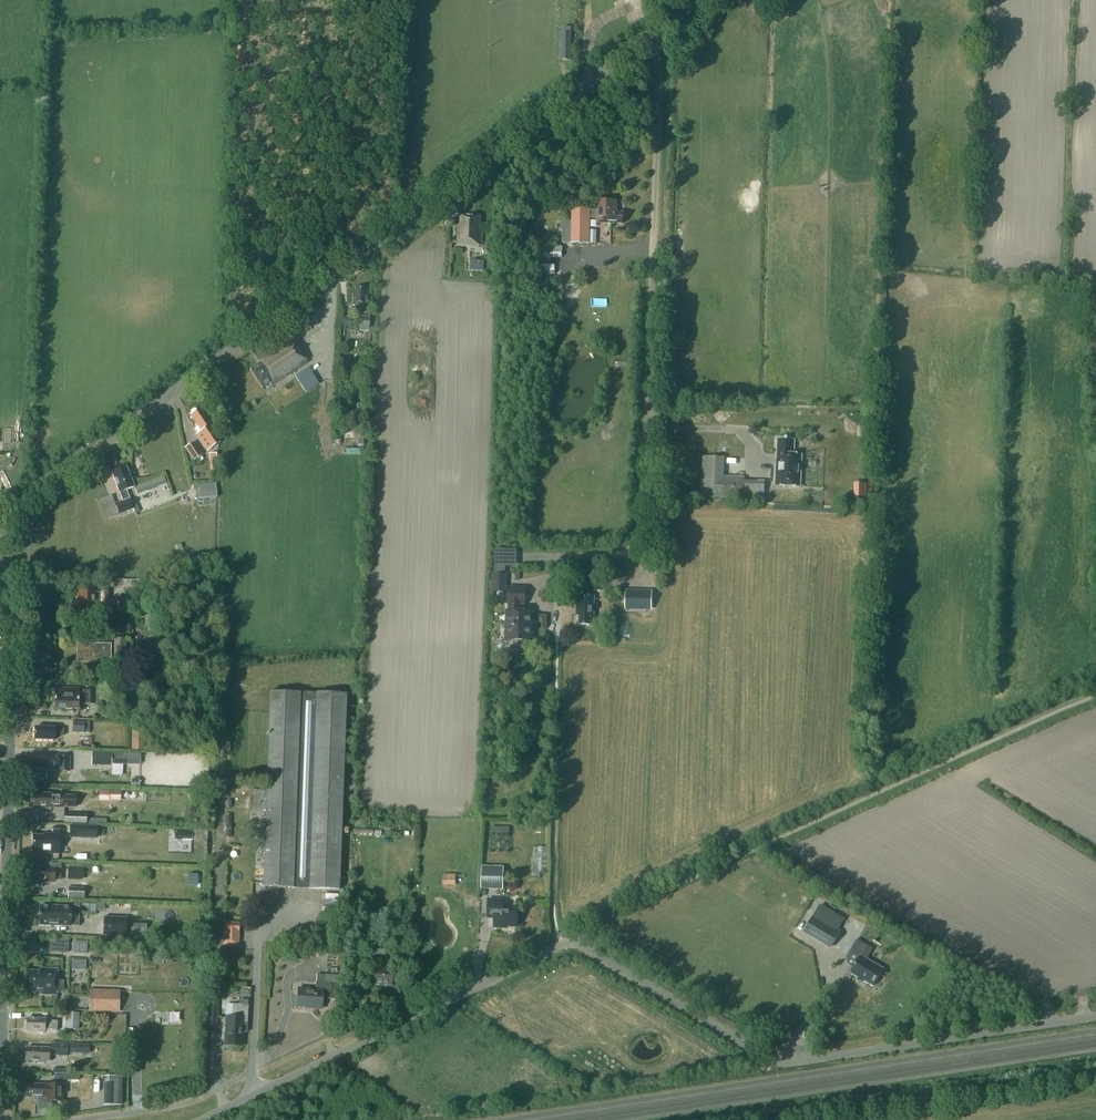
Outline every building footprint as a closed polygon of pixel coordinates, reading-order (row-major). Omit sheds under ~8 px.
[(597,210),(597,219),(597,223),(623,224),(624,213),(616,212),(617,204),(597,203),(597,210)] [(590,210),(571,209),(571,221),(562,220),(562,241),(571,241),(571,244),(589,244),(590,218),(590,210)] [(457,245),(482,246),(482,242),(483,228),(480,228),(481,216),(460,215),(460,225),(458,225),(457,245)] [(473,259),(473,267),(486,268),(486,260),(473,259)] [(356,305),(356,311),(355,317),(342,316),(341,327),(350,328),(350,325),(356,325),(355,328),(368,329),(370,313),(362,312),(362,305),(366,305),(367,288),(356,287),(355,292),(353,292),(352,305),(356,305)] [(271,386),(308,362),(293,338),(259,360),(260,363),(250,369),(262,388),(270,383),(271,386)] [(305,392),(319,383),(316,379),(302,387),(305,392)] [(214,439),(211,434),(215,431),(200,409),(198,410),(190,415),(198,426),(195,428),(198,433),(197,434),(200,439),(199,440),(207,451),(214,446),(217,444),(217,443),(214,439)] [(794,455),(795,439),(778,438),(776,486),(801,487),(803,455),(794,455)] [(201,454),(201,453),(199,451),(194,443),(186,448),(193,459),(194,459),(200,454),(201,454)] [(702,476),(723,477),(724,458),(703,457),(702,476)] [(126,490),(134,487),(126,467),(112,472),(123,501),(115,504),(119,514),(134,508),(126,490)] [(160,494),(173,490),(166,471),(141,479),(142,485),(138,486),(141,493),(157,487),(160,494)] [(743,499),(744,481),(744,478),(723,477),(702,476),(701,497),(743,499)] [(744,481),(743,499),(758,499),(759,481),(744,481)] [(217,497),(215,484),(195,486),(196,499),(217,497)] [(856,488),(854,488),(854,497),(865,497),(865,484),(857,484),(856,488)] [(99,500),(106,519),(118,514),(111,495),(99,500)] [(495,591),(505,591),(505,575),(495,575),(495,591)] [(122,589),(127,595),(137,586),(133,580),(122,589)] [(585,582),(585,590),(601,591),(602,583),(585,582)] [(108,591),(101,591),(101,593),(94,593),(95,588),(79,587),(78,611),(81,611),(94,611),(94,605),(101,605),(101,604),(108,605),(108,591)] [(519,640),(529,636),(529,630),(532,630),(532,612),(523,612),(523,603),(525,604),(525,589),(508,588),(508,603),(509,603),(509,611),(508,611),(507,626),(510,626),(509,636),(519,640)] [(638,604),(638,609),(650,609),(650,591),(628,591),(627,604),(638,604)] [(594,597),(577,597),(577,616),(580,616),(579,625),(590,625),(591,616),(594,616),(594,597)] [(115,639),(115,657),(126,657),(126,638),(115,639)] [(77,662),(110,662),(110,645),(78,644),(77,662)] [(147,665),(147,657),(137,657),(137,675),(145,675),(145,665),(147,665)] [(80,688),(73,688),(55,688),(55,701),(53,702),(53,705),(55,707),(55,709),(63,709),(72,709),(78,709),(78,705),(83,705),(95,705),(104,705),(105,690),(95,690),(83,690),(83,695),(80,695),(80,688)] [(259,883),(267,891),(271,887),(338,890),(344,694),(269,691),(265,825),(265,829),(263,879),(259,883)] [(84,733),(84,732),(89,732),(90,722),(85,722),(73,721),(73,733),(84,733)] [(63,735),(64,728),(55,728),(55,727),(35,727),(34,739),(54,740),(54,735),(63,735)] [(91,764),(111,764),(122,764),(123,753),(112,753),(92,753),(91,764)] [(34,769),(54,769),(58,769),(58,771),(69,771),(69,756),(34,755),(34,769)] [(74,807),(75,796),(56,795),(52,795),(52,794),(34,793),(34,796),(33,796),(33,802),(34,802),(34,808),(45,808),(45,809),(50,809),(50,808),(51,808),(52,806),(56,807),(74,807)] [(86,823),(86,814),(64,814),(64,823),(86,823)] [(69,824),(69,837),(97,838),(97,825),(69,824)] [(183,840),(192,840),(192,831),(183,831),(183,840)] [(49,836),(33,836),(32,852),(59,853),(59,835),(49,834),(49,836)] [(60,862),(50,861),(49,868),(32,867),(32,881),(43,881),(44,883),(48,883),(48,882),(50,882),(50,879),(60,879),(60,862)] [(504,867),(483,866),(482,866),(481,884),(504,884),(504,867)] [(81,879),(81,869),(69,868),(69,878),(81,879)] [(443,885),(456,885),(456,874),(443,874),(443,885)] [(69,887),(68,898),(84,899),(84,887),(69,887)] [(503,900),(500,900),(488,899),(488,915),(495,916),(494,927),(502,928),(502,926),(517,927),(518,909),(503,909),(503,900)] [(359,916),(371,917),(372,901),(360,900),(359,916)] [(39,925),(71,926),(71,906),(40,905),(39,925)] [(814,915),(804,933),(831,949),(841,931),(814,915)] [(102,935),(126,936),(126,917),(103,917),(102,935)] [(349,927),(361,929),(362,920),(350,919),(349,927)] [(224,922),(224,945),(239,946),(239,923),(224,922)] [(149,935),(150,923),(134,923),(133,935),(149,935)] [(881,935),(870,928),(864,939),(875,945),(881,935)] [(53,952),(71,951),(71,938),(53,939),(53,952)] [(883,969),(867,959),(873,949),(857,940),(850,950),(860,956),(850,972),(873,986),(883,969)] [(86,942),(73,942),(73,953),(86,953),(86,942)] [(371,954),(385,955),(385,945),(371,945),(371,954)] [(372,985),(391,986),(392,969),(381,968),(381,958),(376,958),(376,961),(374,961),(373,968),(372,985)] [(40,994),(57,995),(58,969),(41,968),(41,971),(28,971),(28,991),(40,991),(40,994)] [(316,990),(298,988),(297,1006),(306,1007),(306,1008),(321,1009),(322,999),(339,1000),(340,983),(316,982),(316,990)] [(91,1011),(118,1012),(118,991),(108,991),(108,988),(91,987),(91,995),(91,1011)] [(213,997),(221,996),(220,988),(212,989),(213,997)] [(232,1018),(226,1017),(224,1045),(242,1046),(243,1032),(247,1032),(248,1005),(233,1004),(232,1018)] [(207,1026),(216,1026),(217,1011),(208,1010),(207,1026)] [(64,1028),(78,1029),(79,1012),(66,1012),(64,1028)] [(27,1018),(26,1031),(45,1031),(57,1031),(57,1021),(45,1021),(45,1019),(27,1018)] [(44,1048),(26,1048),(25,1060),(37,1061),(39,1062),(42,1063),(44,1061),(51,1061),(51,1055),(67,1055),(68,1043),(51,1042),(51,1048),(44,1048)] [(108,1085),(107,1105),(120,1105),(121,1077),(105,1076),(104,1085),(108,1085)] [(25,1097),(39,1097),(39,1100),(44,1100),(44,1101),(62,1101),(62,1084),(47,1084),(25,1084),(25,1097)]
